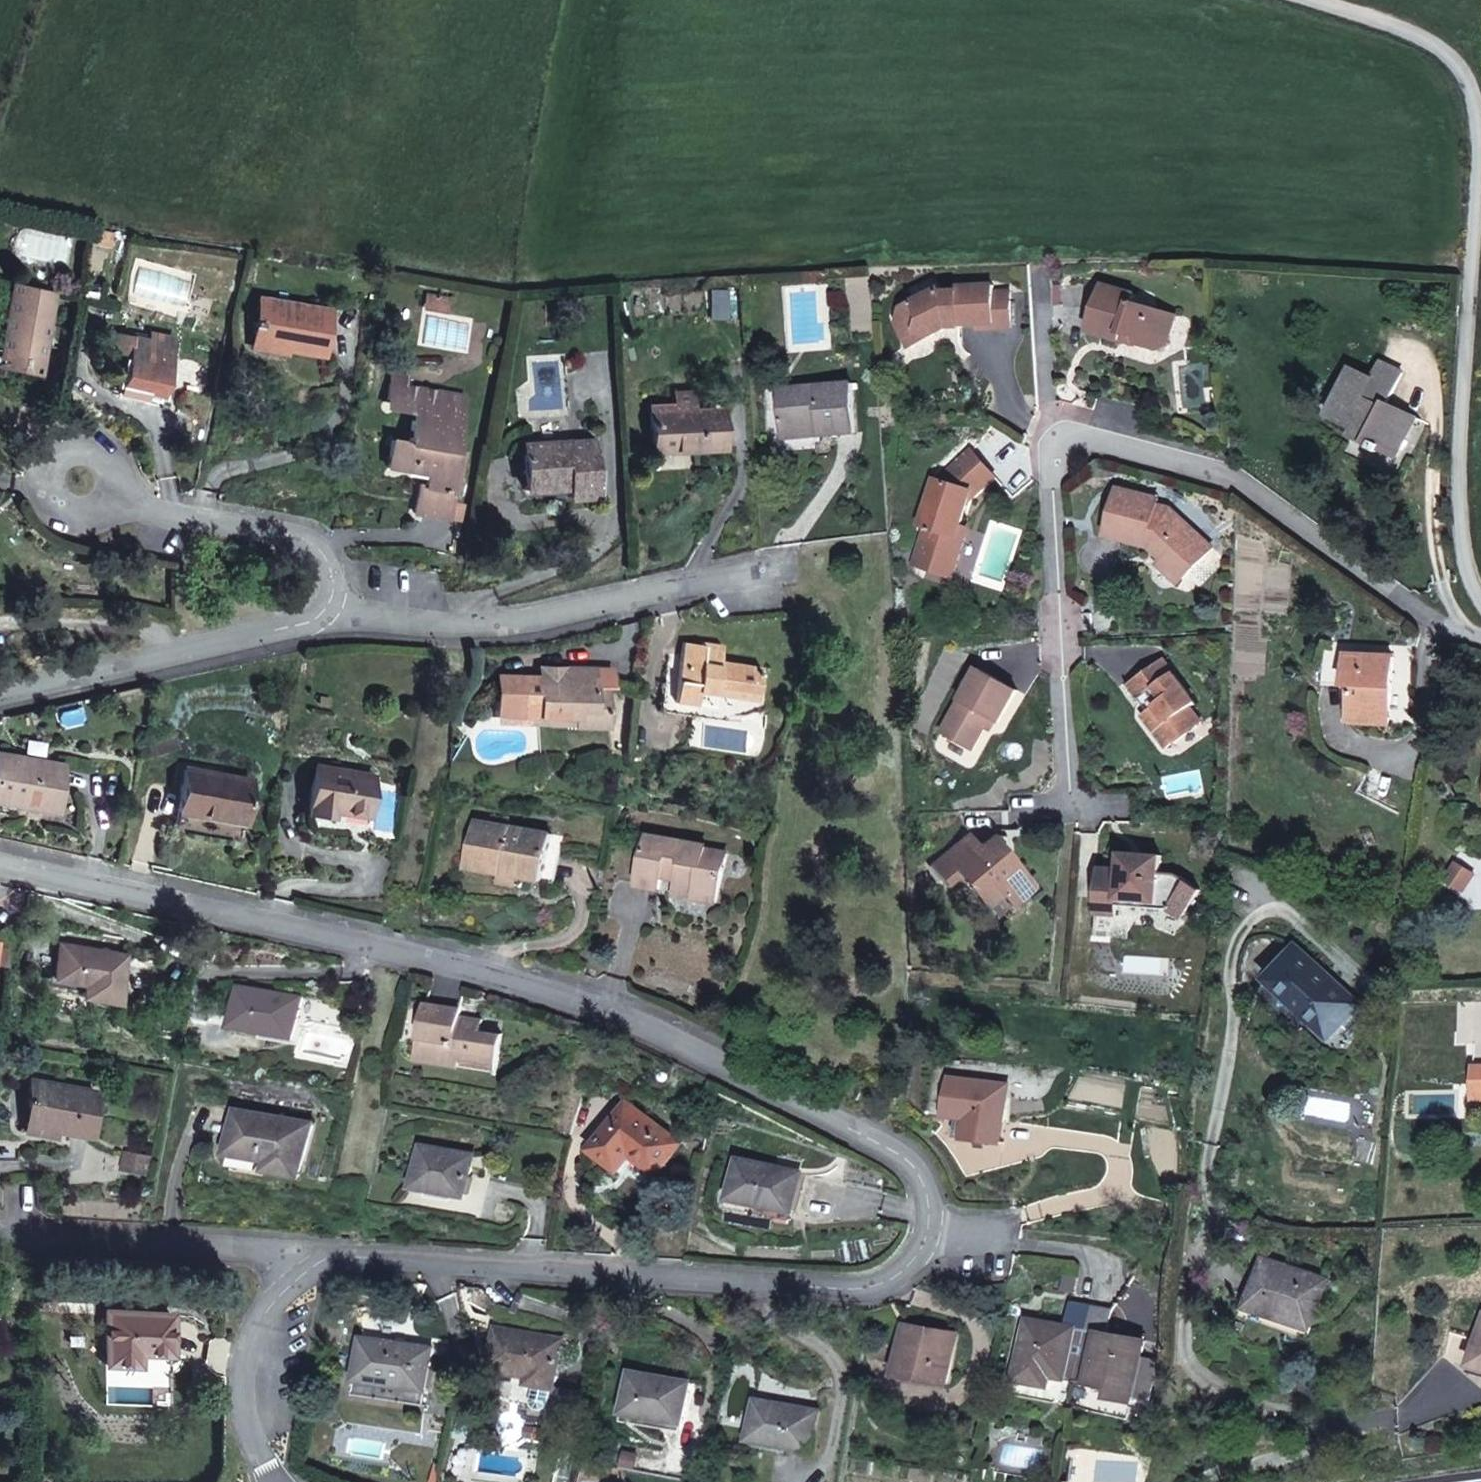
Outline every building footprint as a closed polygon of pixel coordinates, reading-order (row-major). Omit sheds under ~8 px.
[(12,282),(1,331),(44,340),(55,291),(12,282)] [(949,328),(959,328),(959,326),(991,324),(991,329),(1000,329),(1009,328),(1009,326),(1008,290),(991,291),(990,284),(955,286),(956,292),(941,292),(937,285),(899,308),(896,327),(903,339),(918,330),(931,338),(949,328)] [(1090,334),(1123,344),(1125,338),(1136,341),(1139,349),(1149,352),(1159,355),(1172,346),(1180,317),(1134,305),(1136,297),(1102,287),(1090,334)] [(450,297),(425,292),(422,309),(447,313),(450,297)] [(259,298),(252,339),(289,346),(288,350),(323,356),(331,311),(259,298)] [(918,330),(903,339),(910,351),(931,338),(918,330)] [(1,331),(0,335),(0,360),(39,367),(44,340),(1,331)] [(151,331),(148,340),(174,346),(176,336),(151,331)] [(111,351),(128,354),(131,337),(115,333),(111,351)] [(131,337),(128,354),(121,388),(145,393),(163,396),(174,346),(148,340),(131,337)] [(1125,338),(1123,344),(1139,349),(1136,341),(1125,338)] [(289,346),(252,339),(250,349),(287,356),(288,350),(289,346)] [(1398,458),(1418,417),(1399,407),(1395,414),(1386,409),(1389,403),(1404,371),(1383,360),(1374,376),(1353,367),(1329,416),(1356,429),(1353,435),(1375,447),(1398,458)] [(389,383),(406,385),(408,375),(391,373),(389,383)] [(463,395),(406,385),(389,383),(386,401),(391,409),(412,413),(407,442),(389,439),(384,468),(411,473),(413,464),(427,466),(425,475),(423,485),(417,485),(412,513),(450,519),(462,450),(455,448),(463,395)] [(781,390),(784,432),(818,429),(819,436),(857,433),(853,384),(781,390)] [(143,401),(145,393),(121,388),(119,396),(143,401)] [(693,403),(650,405),(652,452),(722,448),(720,408),(693,410),(693,403)] [(1395,414),(1399,407),(1389,403),(1386,409),(1395,414)] [(818,429),(784,432),(785,439),(819,436),(818,429)] [(595,495),(591,438),(522,443),(525,491),(567,489),(568,497),(595,495)] [(987,490),(1000,478),(977,451),(944,480),(939,480),(924,526),(929,527),(917,565),(955,578),(969,539),(962,536),(965,527),(974,502),(987,490)] [(413,464),(411,473),(425,475),(427,466),(413,464)] [(1147,542),(1155,544),(1158,559),(1181,580),(1210,549),(1165,508),(1156,506),(1157,500),(1136,494),(1115,489),(1103,536),(1145,547),(1147,542)] [(962,536),(969,539),(972,529),(965,527),(962,536)] [(1145,547),(1158,559),(1155,544),(1147,542),(1145,547)] [(684,641),(677,689),(696,692),(716,695),(717,687),(757,693),(760,665),(720,659),(722,644),(704,641),(704,644),(684,641)] [(1361,653),(1329,652),(1327,685),(1350,686),(1349,723),(1392,725),(1394,654),(1361,653)] [(1190,701),(1156,658),(1122,684),(1128,692),(1133,699),(1143,691),(1152,703),(1142,710),(1155,727),(1149,731),(1162,748),(1196,722),(1184,706),(1190,701)] [(976,666),(960,698),(943,732),(977,749),(994,715),(1003,720),(1011,704),(1019,688),(976,666)] [(555,671),(562,668),(538,667),(538,674),(537,682),(550,681),(550,671),(555,671)] [(595,668),(562,668),(555,671),(550,671),(550,681),(537,682),(536,716),(573,718),(572,726),(608,727),(609,686),(594,686),(595,668)] [(494,716),(520,716),(521,682),(494,681),(494,716)] [(521,682),(520,716),(520,724),(572,726),(573,718),(536,716),(537,682),(521,682)] [(717,687),(716,695),(755,701),(757,693),(717,687)] [(694,703),(696,692),(677,689),(675,700),(694,703)] [(1133,699),(1142,710),(1152,703),(1143,691),(1133,699)] [(1155,727),(1142,710),(1137,715),(1149,731),(1155,727)] [(21,797),(19,805),(54,811),(62,765),(0,755),(0,793),(21,797)] [(308,814),(328,817),(329,809),(336,811),(369,816),(376,775),(317,765),(308,814)] [(244,824),(253,779),(187,767),(179,813),(244,824)] [(0,793),(0,802),(19,805),(21,797),(0,793)] [(335,818),(336,811),(329,809),(328,817),(335,818)] [(519,876),(544,881),(548,855),(552,835),(476,821),(467,867),(503,874),(504,869),(519,872),(519,876)] [(964,874),(981,895),(996,884),(1003,894),(1014,907),(1040,886),(1019,861),(1015,864),(1005,852),(995,840),(986,847),(975,834),(937,865),(952,884),(964,874)] [(663,890),(665,880),(666,874),(678,876),(677,882),(676,887),(693,890),(692,898),(719,903),(728,854),(708,851),(709,847),(647,836),(638,886),(663,890)] [(1121,917),(1122,908),(1123,900),(1161,902),(1170,910),(1174,906),(1188,915),(1203,889),(1182,875),(1164,874),(1165,856),(1147,855),(1146,859),(1135,858),(1135,854),(1130,854),(1125,854),(1124,872),(1103,871),(1100,915),(1121,917)] [(559,857),(548,855),(544,881),(555,883),(559,857)] [(1446,881),(1459,887),(1469,869),(1456,862),(1446,881)] [(517,884),(519,876),(519,872),(504,869),(503,874),(501,881),(517,884)] [(1469,869),(1459,887),(1467,892),(1478,874),(1469,869)] [(665,880),(677,882),(678,876),(666,874),(665,880)] [(996,884),(981,895),(989,905),(1003,894),(996,884)] [(693,890),(676,887),(675,895),(692,898),(693,890)] [(1123,900),(1122,908),(1170,910),(1161,902),(1123,900)] [(57,943),(53,964),(51,980),(80,984),(79,996),(114,1002),(122,953),(57,943)] [(1298,1010),(1331,1040),(1363,1004),(1299,943),(1265,980),(1298,1010)] [(5,965),(9,948),(0,947),(0,964),(5,965)] [(296,1039),(298,1032),(300,1019),(304,997),(238,985),(231,1027),(296,1039)] [(419,1061),(466,1068),(466,1060),(501,1065),(506,1035),(484,1032),(462,1028),(464,1017),(465,1009),(429,1003),(419,1061)] [(485,1020),(464,1017),(462,1028),(484,1032),(485,1020)] [(306,1020),(300,1019),(298,1032),(303,1034),(306,1020)] [(466,1060),(466,1068),(500,1073),(501,1065),(466,1060)] [(947,1113),(959,1115),(966,1116),(963,1137),(1003,1142),(1010,1084),(952,1076),(947,1113)] [(97,1091),(33,1081),(25,1123),(89,1134),(97,1091)] [(682,1141),(626,1100),(590,1150),(622,1172),(633,1157),(658,1174),(682,1141)] [(311,1124),(233,1110),(225,1154),(266,1162),(265,1171),(301,1177),(311,1124)] [(966,1116),(959,1115),(956,1136),(963,1137),(966,1116)] [(477,1153),(420,1144),(413,1189),(470,1197),(477,1153)] [(733,1197),(759,1202),(796,1209),(803,1171),(740,1159),(733,1197)] [(794,1220),(796,1209),(759,1202),(757,1212),(794,1220)] [(1281,1319),(1315,1331),(1332,1279),(1265,1256),(1247,1308),(1281,1319)] [(1056,1378),(1076,1382),(1088,1305),(1070,1302),(1065,1323),(1026,1317),(1013,1381),(1054,1389),(1056,1378)] [(1112,1308),(1088,1305),(1076,1382),(1109,1387),(1108,1396),(1136,1401),(1146,1339),(1109,1333),(1112,1308)] [(173,1313),(107,1310),(103,1365),(140,1367),(141,1355),(171,1356),(173,1313)] [(1470,1365),(1480,1368),(1480,1323),(1477,1337),(1470,1365)] [(951,1383),(958,1342),(936,1338),(937,1331),(907,1326),(899,1374),(951,1383)] [(489,1371),(528,1377),(527,1384),(558,1389),(566,1339),(496,1328),(489,1371)] [(936,1338),(958,1342),(959,1335),(937,1331),(936,1338)] [(363,1338),(356,1381),(429,1392),(435,1349),(363,1338)] [(1470,1365),(1468,1372),(1480,1375),(1480,1368),(1470,1365)] [(691,1381),(630,1371),(624,1413),(684,1423),(691,1381)] [(429,1392),(356,1381),(354,1395),(427,1405),(429,1392)] [(821,1409),(756,1397),(747,1440),(814,1452),(821,1409)]
